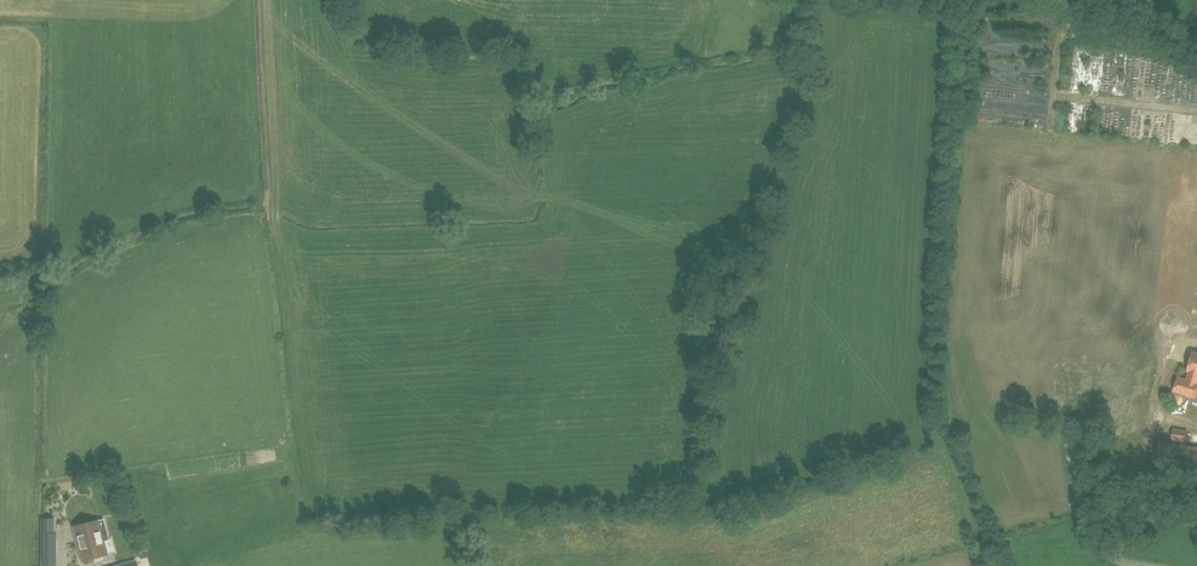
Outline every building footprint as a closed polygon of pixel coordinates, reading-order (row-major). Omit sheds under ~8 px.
[(1072,104),(1068,133),(1078,135),(1083,106),(1072,104)] [(1174,390),(1175,391),(1183,393),(1195,397),(1196,389),(1196,384),(1196,383),(1196,382),(1196,353),(1193,352),(1187,370),(1190,371),(1187,380),(1178,377),(1174,390)] [(1171,440),(1185,442),(1186,430),(1172,428),(1172,432),(1171,440)] [(103,542),(109,540),(104,519),(73,527),(82,560),(83,560),(84,563),(94,561),(93,557),(106,554),(103,542)] [(44,565),(56,565),(58,565),(57,533),(42,534),(44,565)]
